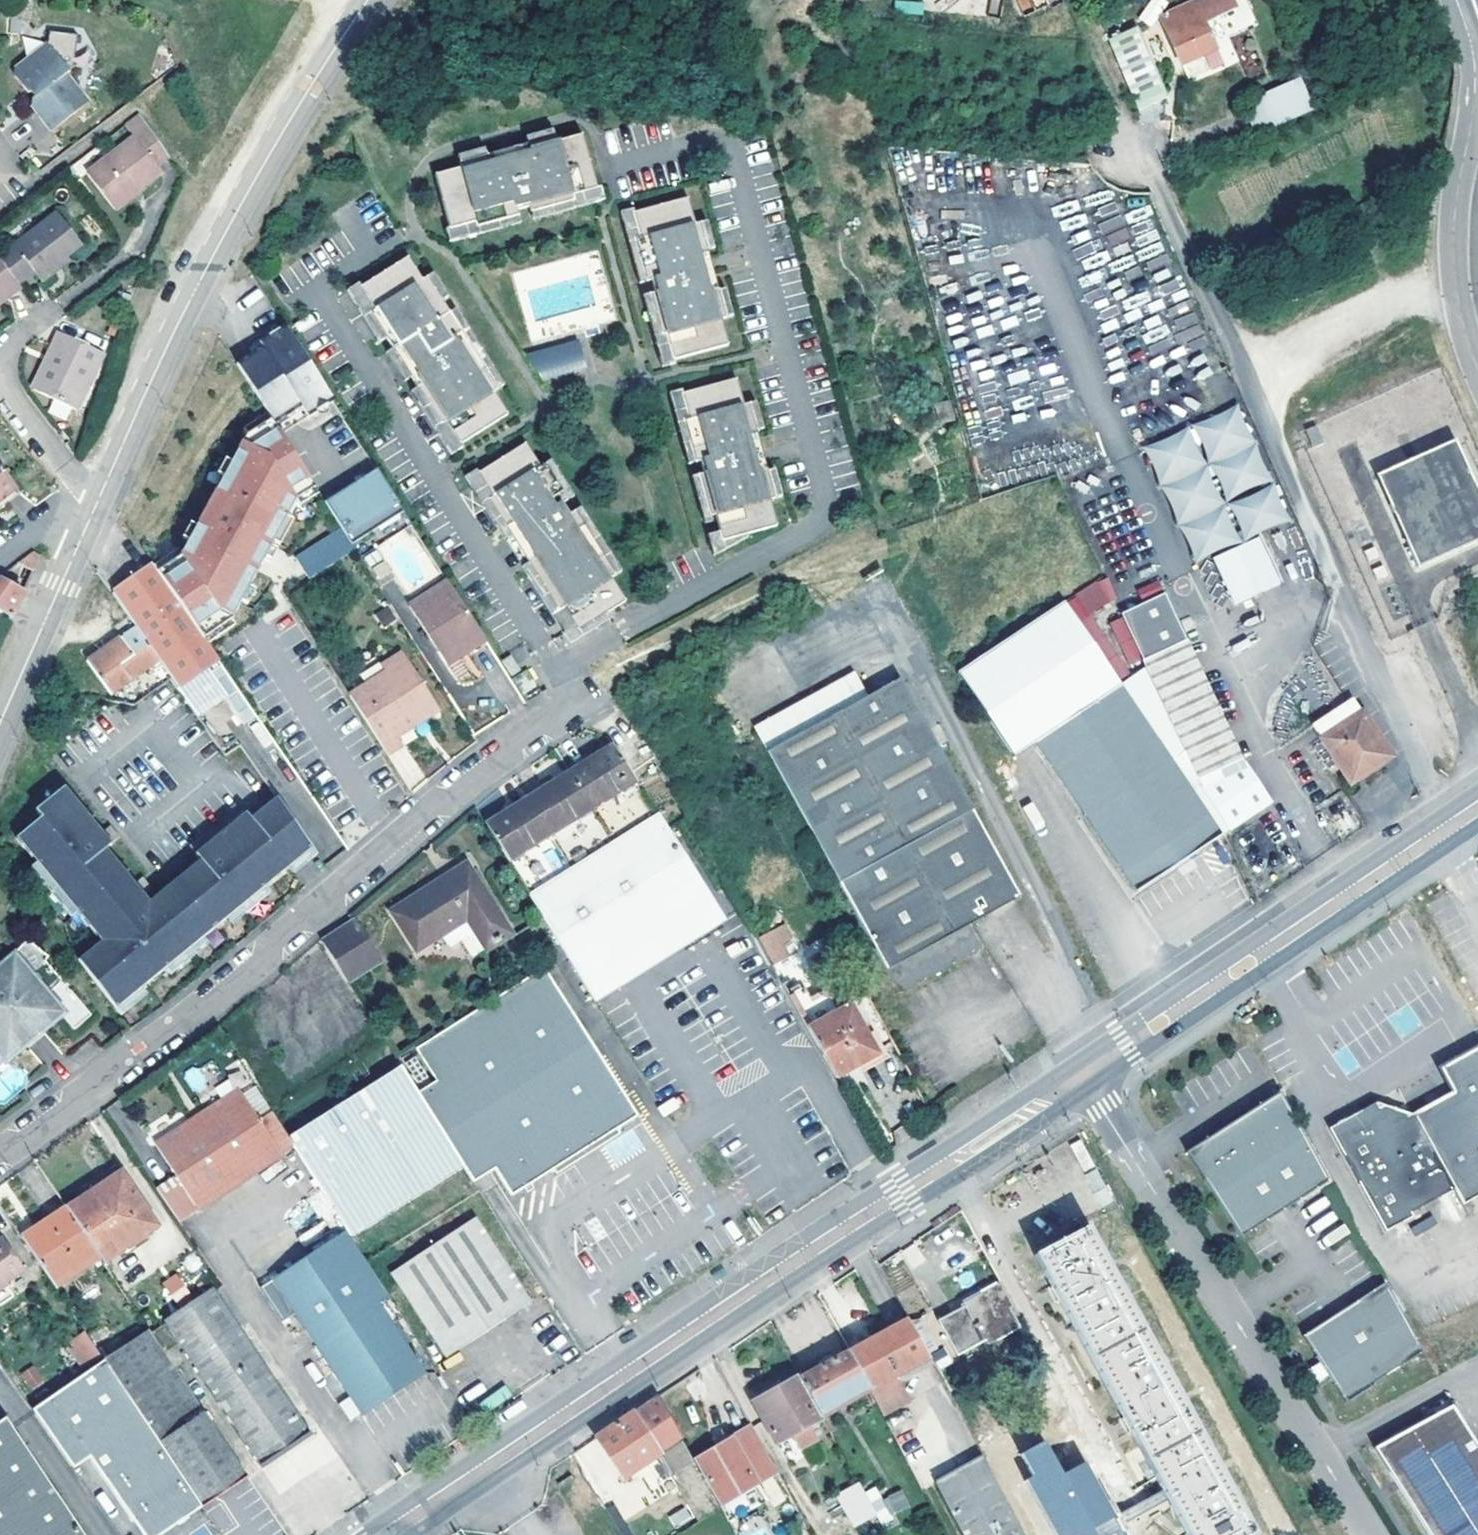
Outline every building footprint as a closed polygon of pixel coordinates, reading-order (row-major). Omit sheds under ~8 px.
[(896,0),(896,11),(921,12),(922,1),(896,0)] [(1021,13),(1045,2),(1045,0),(1016,0),(1021,13)] [(1170,31),(1200,18),(1213,12),(1208,0),(1195,0),(1162,15),(1170,31)] [(1200,18),(1170,31),(1185,64),(1204,55),(1215,50),(1200,18)] [(1136,26),(1108,39),(1139,109),(1167,95),(1136,26)] [(51,36),(49,48),(69,72),(67,73),(70,75),(75,70),(78,38),(51,36)] [(46,44),(15,69),(14,76),(28,94),(30,92),(35,98),(32,100),(32,106),(51,130),(86,102),(65,75),(67,73),(69,72),(49,48),(46,44)] [(1215,50),(1204,55),(1208,61),(1217,57),(1215,50)] [(1301,76),(1263,91),(1260,82),(1237,91),(1253,132),(1313,108),(1301,76)] [(142,113),(128,123),(137,137),(89,171),(116,208),(165,173),(159,163),(169,156),(142,113)] [(555,128),(528,135),(530,142),(557,135),(555,128)] [(463,166),(437,173),(452,226),(452,227),(478,220),(479,225),(521,214),(533,211),(574,199),(573,194),(599,187),(599,185),(585,133),(559,140),(557,135),(530,142),(490,154),(462,161),(463,166)] [(487,146),(460,154),(462,161),(490,154),(487,146)] [(574,199),(533,211),(535,217),(607,198),(603,185),(599,185),(599,187),(573,194),(574,199)] [(696,223),(689,197),(636,211),(643,238),(638,239),(649,281),(654,279),(658,291),(652,293),(664,334),(669,333),(677,359),(677,358),(730,344),(722,318),(727,316),(720,289),(709,249),(701,221),(696,223)] [(636,208),(622,211),(642,283),(649,281),(638,239),(643,238),(636,211),(636,208)] [(0,259),(0,261),(17,283),(33,271),(41,281),(54,271),(50,266),(64,255),(68,259),(84,248),(59,214),(0,259)] [(451,240),(523,221),(521,214),(479,225),(478,220),(452,227),(452,226),(447,227),(451,240)] [(708,219),(701,221),(709,249),(716,247),(708,219)] [(54,271),(68,259),(64,255),(50,266),(54,271)] [(425,279),(411,256),(365,285),(364,286),(381,314),(377,317),(390,337),(396,348),(415,376),(421,387),(443,420),(447,418),(463,444),(464,443),(510,414),(496,392),(501,389),(452,312),(445,300),(430,276),(425,279)] [(22,290),(17,283),(0,261),(0,307),(22,290)] [(430,276),(445,300),(451,297),(436,273),(430,276)] [(363,282),(351,290),(384,341),(390,337),(377,317),(381,314),(364,286),(365,285),(363,282)] [(727,287),(720,289),(727,316),(735,314),(727,287)] [(652,293),(645,295),(665,366),(679,362),(677,358),(677,359),(669,333),(664,334),(652,293)] [(507,384),(459,308),(452,312),(501,389),(507,384)] [(286,324),(259,341),(263,347),(289,329),(286,324)] [(263,347),(238,363),(272,416),(276,422),(301,406),(308,417),(334,400),(289,329),(263,347)] [(578,330),(530,348),(547,371),(588,355),(578,330)] [(75,414),(102,357),(60,337),(48,361),(55,364),(38,396),(75,414)] [(396,348),(390,351),(409,381),(415,376),(396,348)] [(55,364),(48,361),(32,394),(38,396),(55,364)] [(746,404),(739,378),(686,392),(686,393),(693,419),(687,420),(699,462),(704,460),(707,472),(702,474),(714,516),(719,514),(724,531),(726,540),(733,538),(763,530),(780,525),(772,499),(777,497),(770,470),(759,430),(751,403),(746,404)] [(421,387),(415,390),(455,454),(466,447),(464,443),(463,444),(447,418),(443,420),(421,387)] [(685,389),(672,393),(692,464),(699,462),(687,420),(693,419),(686,393),(686,392),(685,389)] [(758,401),(751,403),(759,430),(766,428),(758,401)] [(1241,403),(1142,444),(1194,563),(1210,558),(1236,607),(1283,586),(1260,536),(1295,525),(1241,403)] [(308,417),(301,406),(276,422),(283,433),(308,417)] [(181,553),(158,569),(197,624),(226,607),(291,487),(310,475),(283,433),(276,422),(272,416),(247,432),(181,553)] [(1383,474),(1424,567),(1477,544),(1477,484),(1459,441),(1383,474)] [(543,466),(529,442),(482,472),(481,472),(496,496),(491,499),(562,610),(567,607),(578,625),(581,631),(610,612),(629,601),(614,578),(619,575),(578,510),(573,513),(567,502),(571,499),(548,463),(543,466)] [(555,459),(548,463),(571,499),(577,495),(555,459)] [(22,491),(0,461),(0,507),(1,506),(22,491)] [(378,468),(327,501),(343,526),(354,543),(405,510),(378,468)] [(480,468),(468,476),(556,614),(562,610),(491,499),(496,496),(481,472),(482,472),(480,468)] [(777,468),(770,470),(777,497),(785,495),(777,468)] [(702,474),(695,476),(706,518),(714,516),(702,474)] [(197,624),(203,632),(234,617),(299,497),(315,484),(310,475),(291,487),(226,607),(197,624)] [(22,491),(1,506),(6,513),(27,496),(22,491)] [(584,506),(578,510),(619,575),(625,570),(584,506)] [(354,543),(343,526),(299,554),(312,575),(357,549),(354,543)] [(724,531),(711,535),(717,555),(734,541),(733,538),(726,540),(724,531)] [(155,564),(158,569),(181,553),(177,547),(154,563),(155,564)] [(362,559),(381,582),(393,572),(374,549),(362,559)] [(41,554),(24,567),(40,575),(48,558),(42,554),(41,554)] [(113,593),(136,626),(161,662),(179,688),(221,658),(203,632),(197,624),(158,569),(155,564),(113,593)] [(456,634),(466,648),(486,635),(448,577),(408,602),(436,646),(456,634)] [(1141,598),(1163,590),(1159,579),(1137,587),(1141,598)] [(12,617),(19,620),(30,596),(3,581),(2,581),(0,583),(0,611),(12,617)] [(1145,669),(1184,751),(1203,791),(1232,833),(1276,802),(1247,761),(1168,591),(1123,614),(1145,669)] [(1184,751),(1145,669),(1119,685),(1063,602),(957,674),(1016,756),(1037,742),(1138,892),(1179,864),(1221,836),(1170,760),(1184,751)] [(390,606),(378,613),(386,625),(398,617),(390,606)] [(567,632),(574,643),(613,617),(610,612),(581,631),(578,625),(567,632)] [(87,662),(111,697),(161,662),(136,626),(125,634),(87,662)] [(456,634),(436,646),(446,661),(466,648),(456,634)] [(441,706),(404,650),(384,663),(388,669),(352,692),(389,751),(404,742),(399,733),(441,706)] [(502,656),(512,671),(521,666),(511,651),(502,656)] [(837,680),(755,725),(899,989),(980,945),(967,922),(1020,894),(900,676),(849,704),(837,680)] [(1347,701),(1332,711),(1344,729),(1324,741),(1351,782),(1391,756),(1353,697),(1347,701)] [(1313,724),(1324,741),(1344,729),(1332,711),(1313,724)] [(570,771),(591,805),(634,778),(612,744),(570,771)] [(528,797),(550,831),(591,805),(570,771),(528,797)] [(591,805),(550,831),(507,858),(528,892),(655,813),(634,778),(591,805)] [(83,966),(120,1014),(145,994),(169,974),(206,943),(231,923),(268,892),(293,871),(256,823),(251,817),(201,859),(206,865),(155,907),(111,854),(117,849),(70,792),(41,816),(47,823),(22,844),(42,869),(83,918),(107,947),(83,966)] [(486,824),(507,858),(550,831),(528,797),(486,824)] [(282,802),(269,812),(307,860),(315,853),(282,802)] [(269,812),(256,823),(293,871),(299,878),(321,860),(315,853),(307,860),(269,812)] [(596,999),(621,983),(608,963),(626,951),(681,916),(709,899),(655,813),(528,892),(541,913),(596,999)] [(471,957),(510,933),(466,863),(393,909),(417,948),(440,934),(449,949),(461,942),(471,957)] [(42,869),(37,873),(78,923),(83,918),(42,869)] [(268,892),(231,923),(236,929),(274,899),(268,892)] [(721,918),(709,899),(681,916),(626,951),(608,963),(621,983),(721,918)] [(354,920),(322,939),(348,981),(379,961),(354,920)] [(774,964),(800,948),(783,922),(757,938),(774,964)] [(0,962),(0,981),(15,1000),(41,1033),(66,1011),(50,993),(63,980),(46,960),(49,955),(27,938),(0,962)] [(206,943),(169,974),(174,980),(212,950),(206,943)] [(397,1058),(399,1061),(460,1159),(474,1180),(494,1168),(511,1195),(564,1161),(585,1148),(637,1114),(543,966),(397,1058)] [(41,1033),(15,1000),(0,981),(0,1055),(7,1061),(41,1033)] [(145,994),(120,1014),(125,1020),(150,1000),(145,994)] [(851,1003),(807,1027),(834,1076),(878,1051),(851,1003)] [(1450,1192),(1459,1208),(1474,1199),(1477,1207),(1477,1049),(1467,1055),(1435,1072),(1441,1082),(1437,1102),(1426,1108),(1401,1122),(1390,1119),(1380,1117),(1374,1107),(1327,1132),(1384,1236),(1411,1221),(1408,1215),(1450,1192)] [(288,1143),(346,1231),(460,1159),(399,1061),(286,1139),(288,1143)] [(177,1176),(158,1189),(180,1221),(281,1155),(278,1150),(287,1144),(267,1114),(269,1113),(253,1089),(242,1095),(238,1089),(156,1144),(177,1176)] [(1328,1181),(1280,1093),(1230,1125),(1188,1153),(1242,1236),(1328,1181)] [(1083,1170),(1093,1165),(1080,1140),(1071,1145),(1083,1170)] [(121,1173),(68,1208),(99,1254),(104,1262),(157,1227),(121,1173)] [(22,1238),(53,1283),(99,1254),(68,1208),(22,1238)] [(474,1217),(392,1272),(447,1357),(530,1301),(474,1217)] [(1039,1257),(1196,1534),(1266,1534),(1090,1228),(1039,1257)] [(347,1232),(261,1288),(283,1320),(295,1312),(356,1404),(361,1414),(407,1384),(424,1373),(380,1306),(391,1299),(366,1261),(347,1232)] [(20,1268),(0,1238),(0,1282),(20,1268)] [(20,1268),(0,1282),(0,1291),(25,1274),(20,1268)] [(175,1303),(191,1292),(177,1272),(161,1283),(175,1303)] [(1385,1282),(1300,1333),(1322,1369),(1341,1401),(1426,1350),(1385,1282)] [(1019,1326),(997,1287),(938,1320),(957,1353),(993,1334),(996,1339),(1019,1326)] [(213,1291),(168,1321),(263,1465),(285,1451),(310,1435),(297,1415),(306,1409),(293,1390),(284,1396),(213,1291)] [(925,1355),(937,1349),(918,1314),(906,1321),(925,1355)] [(870,1389),(870,1390),(897,1374),(927,1358),(925,1355),(906,1321),(849,1352),(870,1389)] [(104,1360),(202,1507),(222,1494),(240,1481),(248,1476),(150,1330),(104,1360)] [(73,1349),(86,1369),(103,1358),(89,1337),(73,1349)] [(801,1379),(822,1415),(870,1389),(849,1352),(801,1379)] [(32,1407),(73,1468),(91,1455),(145,1534),(161,1534),(183,1520),(202,1507),(104,1360),(32,1407)] [(29,1389),(43,1382),(35,1366),(21,1373),(29,1389)] [(897,1374),(870,1390),(883,1413),(909,1398),(897,1374)] [(779,1443),(788,1437),(800,1431),(823,1417),(822,1415),(801,1379),(800,1377),(756,1402),(779,1443)] [(683,1440),(659,1396),(623,1420),(597,1438),(614,1465),(610,1468),(614,1473),(619,1471),(624,1479),(683,1440)] [(1429,1534),(1477,1534),(1477,1446),(1447,1396),(1372,1444),(1398,1485),(1429,1534)] [(0,1422),(0,1534),(86,1534),(7,1417),(0,1422)] [(694,1460),(720,1505),(778,1472),(753,1427),(694,1460)] [(800,1431),(788,1437),(791,1444),(803,1438),(800,1431)] [(1055,1534),(1101,1534),(1119,1528),(1090,1461),(1062,1472),(1049,1440),(1021,1452),(1055,1534)] [(926,1458),(938,1479),(961,1467),(950,1446),(926,1458)] [(984,1454),(961,1467),(938,1479),(968,1534),(1029,1534),(984,1454)] [(877,1513),(860,1483),(840,1493),(858,1524),(877,1513)] [(892,1513),(909,1508),(903,1489),(886,1495),(892,1513)] [(1128,1522),(1169,1502),(1163,1490),(1122,1511),(1128,1522)] [(675,1529),(692,1519),(685,1507),(668,1517),(675,1529)] [(736,1534),(772,1534),(760,1514),(733,1529),(736,1534)]
